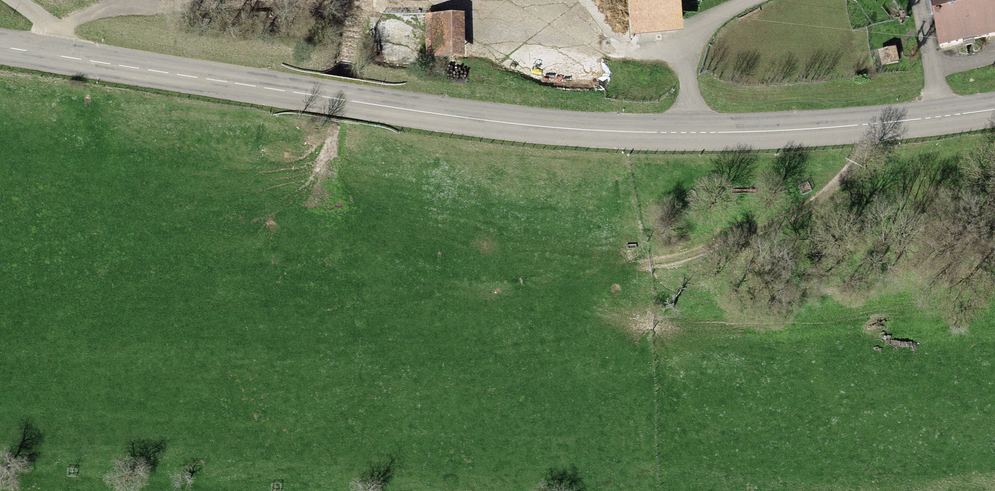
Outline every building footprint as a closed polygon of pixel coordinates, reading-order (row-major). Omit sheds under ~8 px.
[(630,35),(681,32),(680,0),(628,0),(630,35)] [(943,41),(994,30),(994,0),(934,0),(943,41)] [(462,16),(430,18),(431,56),(463,55),(462,16)]
